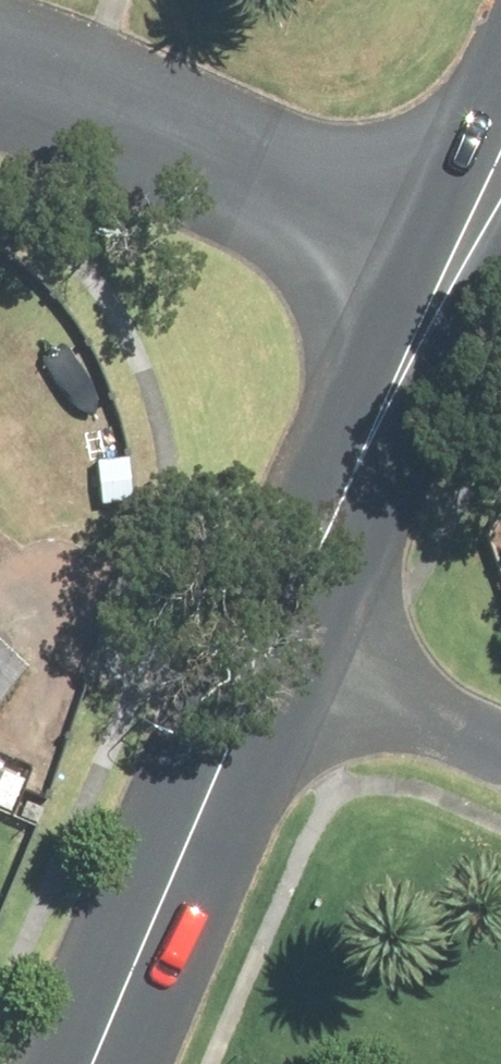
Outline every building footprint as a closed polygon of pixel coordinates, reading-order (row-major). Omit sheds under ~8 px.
[(48,650),(0,604),(0,700),(48,650)]
